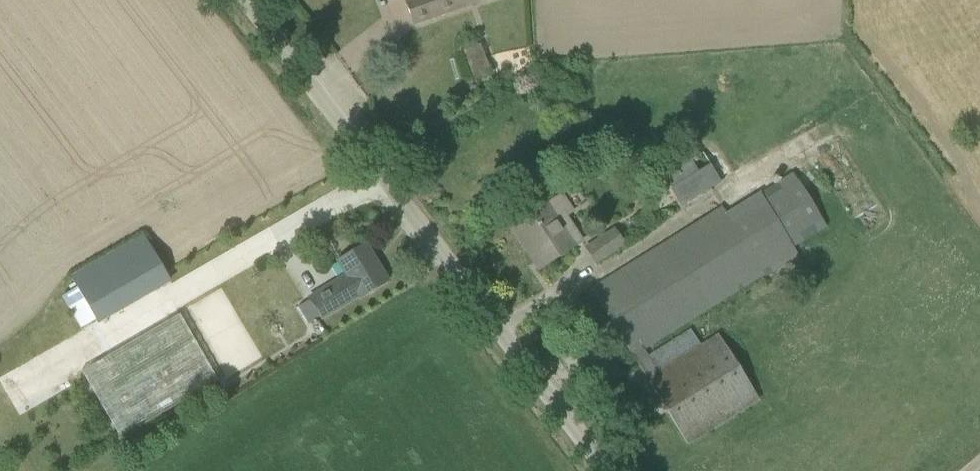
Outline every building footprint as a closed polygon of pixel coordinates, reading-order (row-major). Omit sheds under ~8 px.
[(414,23),(480,0),(406,0),(414,23)] [(466,50),(476,78),(491,72),(481,44),(466,50)] [(659,170),(681,207),(781,146),(759,110),(745,119),(747,123),(715,144),(711,138),(659,170)] [(760,194),(760,193),(727,213),(723,207),(591,289),(688,444),(760,399),(718,332),(658,370),(644,348),(763,274),(764,276),(798,255),(793,246),(826,226),(793,173),(760,194)] [(559,218),(549,204),(549,203),(513,227),(523,244),(526,242),(543,267),(582,241),(565,214),(559,218)] [(587,248),(596,262),(624,244),(613,230),(587,248)] [(170,280),(144,235),(71,277),(97,322),(170,280)] [(388,281),(366,244),(338,260),(347,275),(309,298),(322,318),(359,296),(361,298),(388,281)] [(82,365),(117,434),(219,383),(184,314),(82,365)]
